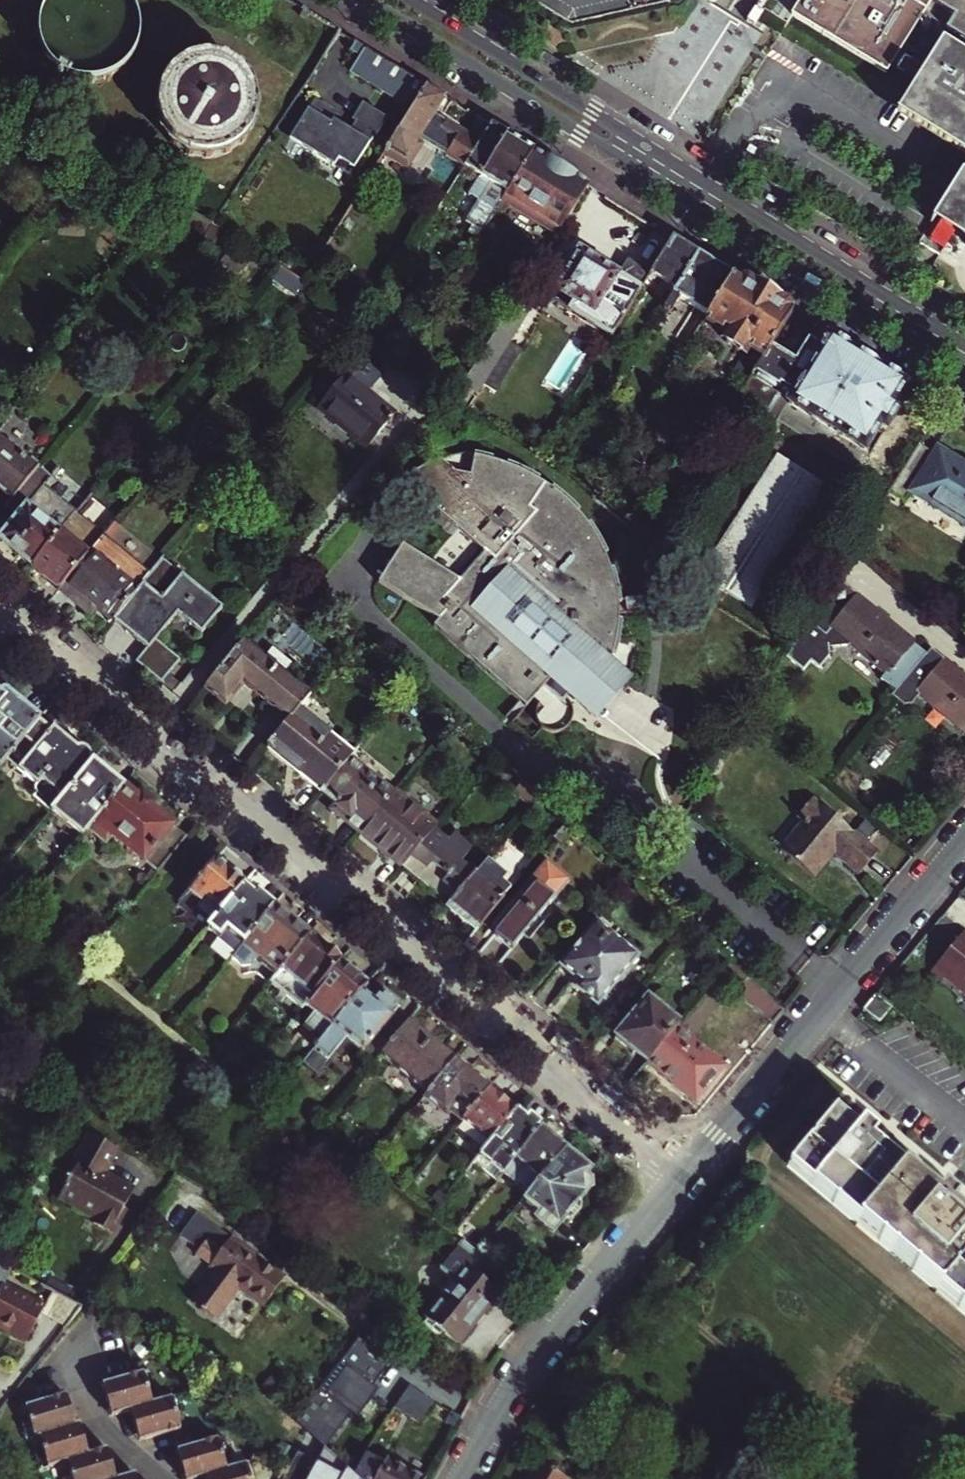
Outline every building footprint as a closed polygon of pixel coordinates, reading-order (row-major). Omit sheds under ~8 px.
[(138,34),(137,24),(135,15),(130,6),(125,0),(51,0),(47,6),(42,14),(39,24),(38,33),(39,43),(42,53),(46,61),(52,69),(60,75),(69,80),(78,83),(88,84),(97,83),(107,80),(115,76),(123,70),(130,62),(134,53),(137,44),(138,34)] [(783,5),(881,66),(923,0),(787,0),(783,5)] [(952,6),(943,20),(964,34),(964,0),(942,0),(952,6)] [(933,31),(913,64),(898,54),(889,69),(904,78),(888,103),(964,152),(964,52),(933,31)] [(427,86),(357,42),(352,50),(362,55),(352,71),(412,109),(427,86)] [(208,58),(204,58),(200,58),(197,59),(193,60),(189,61),(185,63),(182,64),(179,66),(175,69),(172,71),(170,74),(167,77),(165,80),(163,83),(161,87),(159,90),(158,94),(157,98),(157,102),(156,105),(156,109),(157,113),(157,117),(158,121),(159,125),(161,128),(162,132),(164,135),(167,138),(169,141),(172,144),(175,146),(178,149),(181,151),(185,153),(188,154),(192,155),(196,156),(200,157),(203,157),(207,157),(211,157),(215,157),(219,156),(223,154),(226,153),(230,151),(233,149),(236,147),(239,144),(242,142),(244,139),(247,136),(249,132),(251,129),(252,125),(253,122),(254,118),(255,114),(255,110),(255,106),(255,102),(254,99),(254,95),(252,91),(251,87),(249,84),(247,81),(245,77),(243,75),(240,72),(237,69),(234,67),(230,65),(227,63),(223,61),(220,60),(216,59),(212,59),(208,58)] [(420,139),(465,167),(491,126),(479,118),(464,142),(431,121),(446,98),(427,86),(412,109),(387,149),(410,164),(422,145),(418,143),(420,139)] [(325,135),(303,121),(277,161),(337,198),(363,156),(364,157),(389,118),(364,102),(353,119),(357,121),(351,131),(341,125),(339,128),(332,123),(325,135)] [(478,240),(495,213),(533,152),(491,126),(465,167),(480,177),(468,195),(478,202),(465,223),(471,227),(468,233),(478,240)] [(539,225),(557,236),(588,186),(533,152),(495,213),(500,216),(507,206),(519,212),(526,211),(536,217),(539,225)] [(961,169),(957,167),(930,208),(940,215),(952,222),(964,230),(964,162),(961,169)] [(952,222),(940,215),(929,232),(941,239),(952,222)] [(651,274),(676,290),(698,255),(673,239),(651,274)] [(612,337),(651,274),(628,260),(618,275),(579,251),(549,299),(571,313),(572,312),(612,337)] [(679,299),(707,316),(732,276),(698,255),(676,290),(664,309),(670,313),(679,299)] [(792,313),(732,276),(707,316),(704,321),(724,334),(722,336),(725,344),(737,352),(747,350),(748,349),(764,358),(770,349),(792,313)] [(300,289),(305,293),(310,286),(304,282),(300,289)] [(310,296),(315,289),(310,286),(305,293),(310,296)] [(464,386),(477,395),(527,315),(513,307),(464,386)] [(795,365),(770,349),(764,358),(740,396),(767,413),(780,392),(790,398),(787,403),(864,451),(880,425),(885,428),(897,408),(892,405),(905,384),(829,337),(820,351),(808,343),(795,365)] [(318,407),(367,447),(393,416),(367,393),(383,374),(361,354),(343,375),(344,376),(318,407)] [(13,499),(38,468),(0,436),(0,488),(13,499)] [(889,494),(905,504),(911,495),(964,529),(964,465),(937,448),(934,454),(919,445),(889,494)] [(751,611),(828,490),(776,454),(696,575),(751,611)] [(528,510),(511,499),(504,494),(479,482),(450,470),(441,467),(433,466),(426,467),(417,469),(410,471),(400,478),(391,488),(470,560),(451,582),(449,585),(397,549),(378,582),(436,623),(432,627),(523,710),(531,702),(536,707),(536,714),(535,719),(536,725),(537,729),(542,734),(547,736),(553,737),(558,735),(562,732),(565,728),(566,724),(566,720),(564,713),(561,709),(558,707),(574,688),(587,697),(593,685),(599,669),(601,657),(602,637),(599,617),(582,618),(580,609),(597,606),(593,598),(589,587),(582,573),(568,551),(564,545),(550,529),(528,510)] [(5,508),(17,518),(0,538),(0,540),(32,566),(60,533),(77,512),(44,485),(50,478),(38,468),(13,499),(5,508)] [(59,589),(87,555),(60,533),(32,566),(59,589)] [(97,607),(113,620),(146,579),(99,541),(87,555),(59,589),(79,605),(85,597),(97,607)] [(146,579),(113,620),(147,648),(140,656),(141,666),(163,684),(182,660),(157,640),(178,615),(201,635),(223,608),(163,559),(146,579)] [(843,612),(857,595),(836,578),(824,597),(843,612)] [(824,597),(794,645),(807,656),(829,629),(888,676),(883,682),(896,692),(927,655),(914,645),(915,643),(857,595),(843,612),(824,597)] [(85,597),(79,605),(90,614),(97,607),(85,597)] [(580,609),(582,618),(599,617),(597,606),(580,609)] [(264,658),(243,641),(205,687),(225,703),(242,683),(288,721),(297,711),(309,696),(285,675),(293,665),(272,648),(264,658)] [(895,700),(907,710),(916,709),(924,699),(964,733),(964,677),(935,652),(930,658),(899,695),(895,700)] [(930,658),(927,655),(896,692),(899,695),(930,658)] [(621,688),(599,669),(593,685),(587,697),(574,688),(558,707),(561,709),(584,730),(621,688)] [(7,759),(41,718),(0,684),(0,767),(7,759)] [(266,748),(321,793),(351,756),(355,751),(358,747),(342,734),(335,742),(297,711),(288,721),(266,748)] [(41,718),(7,759),(37,784),(36,788),(36,790),(36,791),(37,793),(34,797),(52,812),(94,760),(91,757),(90,752),(86,748),(83,747),(79,748),(54,728),(54,729),(41,718)] [(351,756),(321,793),(334,804),(330,810),(345,823),(346,822),(359,832),(393,791),(351,756)] [(79,843),(91,829),(126,786),(94,760),(52,812),(66,824),(62,830),(79,843)] [(539,795),(528,784),(523,790),(534,800),(539,795)] [(159,872),(187,837),(151,806),(154,802),(143,792),(139,797),(126,786),(91,829),(108,844),(115,836),(159,872)] [(413,807),(393,791),(359,832),(402,867),(433,829),(436,826),(423,815),(423,811),(417,807),(413,807)] [(780,850),(813,877),(834,853),(859,874),(876,853),(812,798),(797,816),(804,822),(780,850)] [(568,820),(553,838),(561,844),(576,827),(568,820)] [(447,840),(433,829),(402,867),(423,885),(448,905),(448,904),(475,873),(461,861),(471,848),(453,833),(447,840)] [(216,860),(189,893),(181,903),(194,913),(198,908),(215,922),(243,888),(246,884),(216,860)] [(537,918),(569,881),(545,861),(491,926),(497,930),(493,935),(511,950),(523,935),(529,940),(543,923),(537,918)] [(504,897),(475,873),(448,904),(450,905),(447,909),(472,930),(475,927),(477,928),(504,897)] [(243,888),(215,922),(202,938),(231,961),(233,957),(274,908),(271,907),(268,908),(243,888)] [(304,911),(294,902),(283,915),(274,908),(233,957),(243,965),(252,965),(272,981),(308,936),(294,924),(304,911)] [(623,945),(596,923),(561,966),(582,983),(578,989),(597,1004),(636,957),(640,952),(627,941),(623,945)] [(932,967),(943,975),(944,974),(959,987),(963,983),(964,985),(964,927),(932,967)] [(303,1007),(306,1004),(340,963),(308,936),(272,981),(303,1007)] [(334,1026),(362,992),(367,985),(340,963),(306,1004),(334,1026)] [(735,992),(773,1024),(784,1010),(747,978),(735,992)] [(382,1054),(410,1020),(395,1008),(398,1004),(385,994),(382,997),(379,995),(373,1001),(362,992),(334,1026),(305,1061),(318,1072),(328,1060),(329,1061),(348,1037),(363,1050),(360,1054),(373,1065),(382,1054)] [(894,1005),(877,992),(863,1008),(881,1022),(894,1005)] [(676,1028),(679,1024),(647,999),(616,1037),(648,1062),(676,1028)] [(456,1058),(457,1057),(445,1047),(444,1048),(410,1020),(382,1054),(428,1092),(456,1058)] [(676,1028),(648,1062),(665,1076),(663,1078),(681,1093),(682,1091),(695,1102),(723,1067),(676,1028)] [(464,1120),(491,1087),(456,1058),(428,1092),(426,1095),(441,1108),(450,1108),(464,1120)] [(464,1120),(490,1141),(517,1109),(491,1087),(464,1120)] [(504,1173),(541,1129),(517,1109),(490,1141),(480,1154),(504,1173)] [(964,1313),(964,1218),(951,1207),(956,1201),(942,1189),(938,1195),(873,1140),(878,1135),(863,1122),(858,1128),(836,1109),(789,1165),(964,1313)] [(528,1194),(566,1149),(541,1129),(504,1173),(528,1194)] [(120,1147),(91,1132),(63,1184),(66,1186),(61,1195),(100,1216),(97,1221),(116,1231),(133,1200),(130,1198),(137,1187),(107,1171),(120,1147)] [(528,1194),(519,1205),(554,1234),(564,1221),(574,1220),(582,1210),(581,1200),(591,1189),(590,1180),(586,1177),(591,1170),(566,1149),(528,1194)] [(504,1173),(480,1154),(475,1159),(499,1178),(504,1173)] [(239,1285),(265,1305),(284,1280),(231,1240),(232,1239),(197,1213),(181,1235),(201,1250),(205,1245),(219,1255),(212,1266),(217,1270),(193,1302),(200,1307),(198,1309),(206,1315),(208,1313),(214,1318),(239,1285)] [(485,1281),(497,1267),(480,1253),(464,1241),(451,1258),(465,1270),(455,1282),(452,1280),(441,1294),(443,1296),(426,1317),(429,1320),(427,1322),(440,1333),(442,1330),(457,1342),(498,1292),(485,1281)] [(47,1309),(5,1286),(15,1269),(0,1260),(0,1328),(27,1343),(43,1316),(47,1309)] [(47,1309),(43,1316),(65,1329),(83,1306),(57,1292),(47,1309)] [(542,1303),(534,1297),(531,1301),(539,1307),(542,1303)] [(374,1388),(396,1403),(414,1376),(361,1339),(326,1390),(358,1412),(374,1388)] [(470,1358),(456,1378),(467,1387),(482,1366),(470,1358)] [(139,1424),(143,1440),(180,1430),(176,1415),(184,1413),(179,1397),(151,1405),(147,1389),(155,1387),(150,1370),(102,1384),(106,1401),(111,1400),(115,1415),(130,1411),(134,1426),(139,1424)] [(419,1423),(435,1402),(413,1384),(396,1405),(419,1423)] [(299,1418),(329,1445),(355,1417),(325,1390),(299,1418)] [(65,1395),(60,1396),(65,1411),(69,1410),(65,1395)] [(130,1475),(115,1478),(111,1464),(106,1465),(102,1450),(87,1454),(83,1439),(78,1440),(74,1425),(69,1410),(65,1411),(60,1396),(25,1407),(28,1420),(20,1423),(25,1439),(37,1436),(41,1450),(33,1452),(37,1468),(66,1460),(69,1475),(61,1477),(62,1478),(131,1478),(130,1475)] [(111,1400),(106,1401),(111,1416),(115,1415),(111,1400)] [(79,1423),(74,1425),(78,1440),(83,1439),(79,1423)] [(139,1424),(134,1426),(139,1441),(143,1440),(139,1424)] [(181,1467),(186,1466),(189,1478),(198,1478),(204,1477),(205,1478),(258,1478),(253,1463),(226,1471),(222,1455),(230,1453),(225,1437),(176,1450),(181,1467)] [(107,1448),(102,1450),(106,1465),(111,1464),(107,1448)] [(387,1458),(376,1478),(424,1478),(387,1458)] [(569,1478),(540,1462),(530,1478),(569,1478)] [(181,1467),(184,1478),(189,1478),(186,1466),(181,1467)]
